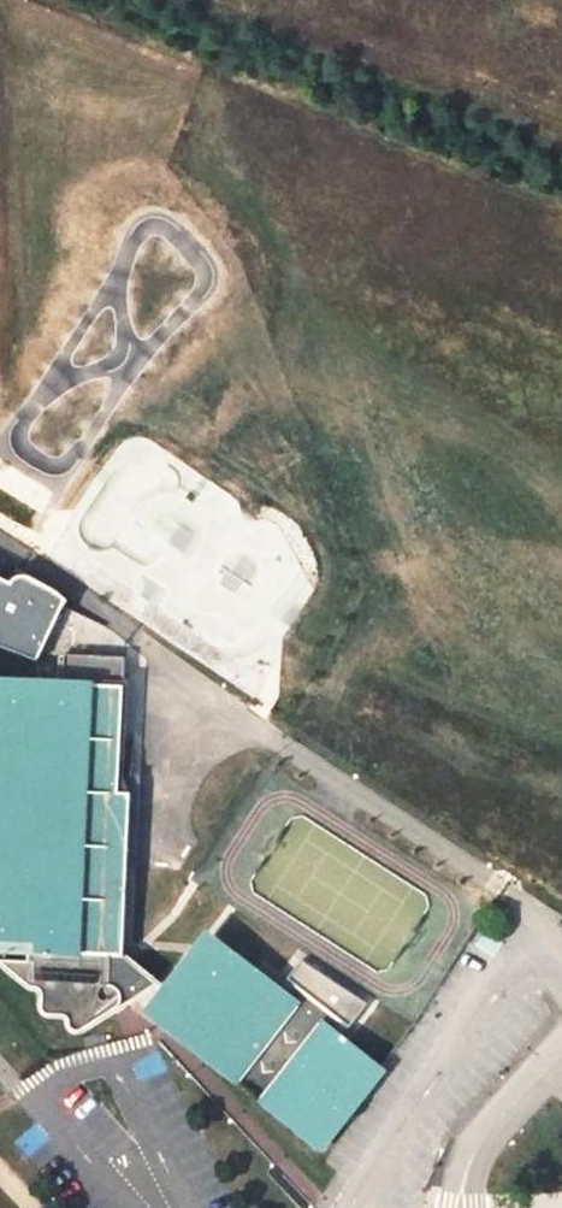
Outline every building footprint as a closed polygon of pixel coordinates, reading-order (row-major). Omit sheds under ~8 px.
[(34,652),(61,606),(31,588),(33,584),(33,579),(30,575),(26,572),(24,571),(18,571),(14,573),(11,577),(0,570),(0,632),(34,652)] [(112,844),(126,846),(130,789),(115,788),(115,771),(129,772),(132,728),(120,728),(123,653),(66,650),(65,681),(0,677),(0,957),(11,958),(12,969),(25,979),(42,989),(40,1002),(43,1008),(49,1009),(58,1009),(66,1014),(74,1025),(81,1025),(116,1000),(114,1008),(131,1011),(155,978),(121,953),(125,860),(111,859),(112,844)] [(162,1022),(312,1136),(369,1059),(332,1029),(341,1018),(288,978),(280,989),(219,939),(215,944),(208,938),(151,1014),(162,1022)]
